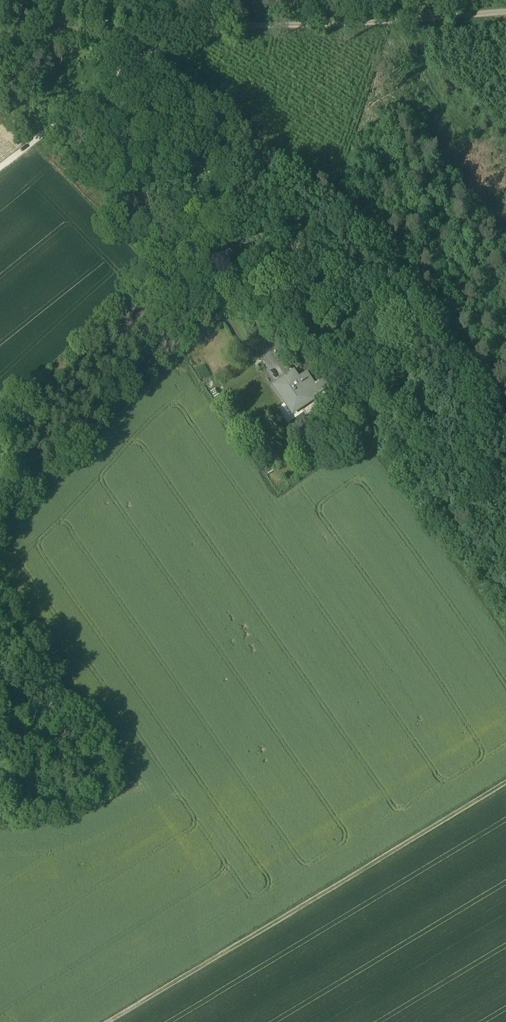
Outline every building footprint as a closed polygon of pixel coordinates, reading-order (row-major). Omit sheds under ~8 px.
[(292,398),(300,409),(313,400),(313,399),(312,398),(319,393),(313,385),(305,374),(298,379),(294,373),(274,387),(285,403),(292,398)] [(313,385),(319,393),(329,386),(323,378),(313,385)] [(293,414),(300,409),(292,398),(285,403),(293,414)]
